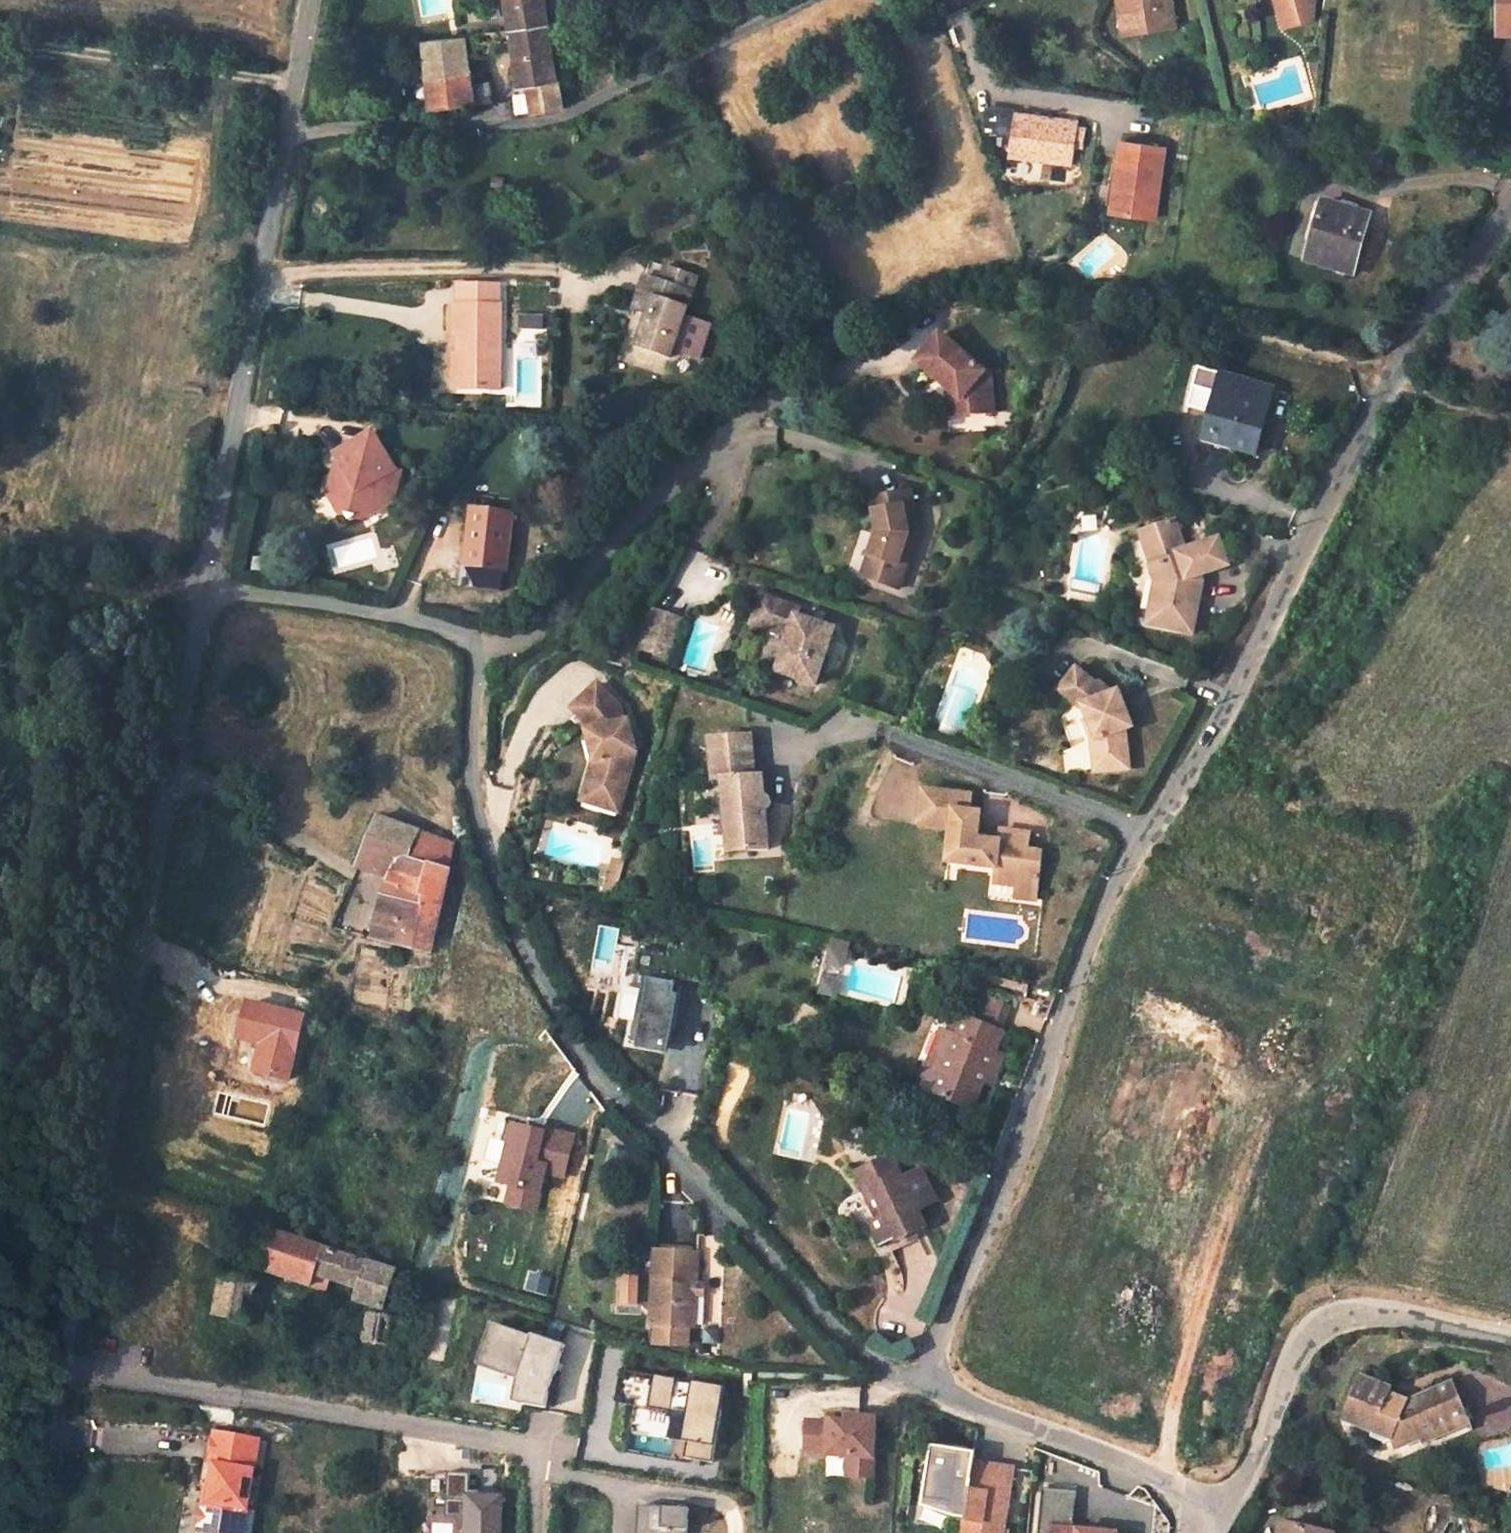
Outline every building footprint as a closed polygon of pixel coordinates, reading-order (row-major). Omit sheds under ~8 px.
[(544,0),(506,0),(510,25),(548,21),(544,0)] [(1117,7),(1134,5),(1137,27),(1172,23),(1169,0),(1116,0),(1117,7)] [(1284,15),(1301,10),(1303,18),(1315,15),(1316,0),(1279,0),(1284,15)] [(1502,31),(1510,31),(1510,0),(1503,0),(1502,31)] [(1134,5),(1117,7),(1120,29),(1137,27),(1134,5)] [(1286,23),(1303,18),(1301,10),(1284,15),(1286,23)] [(510,25),(520,84),(529,82),(534,109),(564,105),(548,21),(510,25)] [(488,80),(472,82),(465,35),(425,39),(433,101),(491,95),(488,80)] [(1076,160),(1083,117),(1020,108),(1013,151),(1076,160)] [(1152,213),(1161,141),(1120,135),(1115,171),(1120,172),(1115,204),(1103,202),(1103,207),(1152,213)] [(1115,171),(1106,169),(1103,202),(1115,204),(1120,172),(1115,171)] [(1355,276),(1370,214),(1324,201),(1309,264),(1355,276)] [(671,362),(697,281),(666,271),(661,286),(642,280),(632,314),(650,321),(640,352),(671,362)] [(495,289),(469,287),(468,305),(460,305),(460,333),(470,333),(470,356),(469,393),(508,393),(508,307),(498,306),(498,305),(498,288),(497,288),(495,289)] [(460,288),(460,305),(468,305),(469,287),(467,288),(460,288)] [(508,307),(509,289),(498,288),(498,305),(498,306),(508,307)] [(950,335),(926,363),(957,389),(970,400),(972,415),(1003,413),(1000,371),(994,372),(950,335)] [(459,393),(469,393),(470,356),(460,355),(459,393)] [(1220,393),(1225,373),(1202,367),(1196,387),(1220,393)] [(1270,414),(1277,386),(1225,373),(1220,393),(1215,411),(1208,436),(1250,447),(1261,412),(1270,414)] [(1220,393),(1196,387),(1191,406),(1215,411),(1220,393)] [(970,400),(957,389),(959,416),(972,415),(970,400)] [(1261,412),(1250,447),(1260,449),(1270,414),(1261,412)] [(396,468),(393,463),(376,433),(336,456),(351,482),(336,491),(333,503),(343,520),(348,519),(350,523),(357,522),(363,525),(383,510),(386,488),(383,478),(399,470),(396,468)] [(383,478),(386,488),(383,510),(393,504),(395,502),(404,471),(399,470),(383,478)] [(913,492),(873,499),(879,533),(870,557),(878,560),(872,579),(899,589),(914,547),(911,535),(920,533),(913,492)] [(483,513),(512,516),(514,500),(485,496),(483,513)] [(510,571),(517,517),(483,513),(477,512),(470,566),(510,571)] [(1200,584),(1197,576),(1205,574),(1231,565),(1222,538),(1188,550),(1178,520),(1143,532),(1155,566),(1153,566),(1158,581),(1151,613),(1167,617),(1165,627),(1182,630),(1197,613),(1199,594),(1200,584)] [(870,557),(863,576),(872,579),(878,560),(870,557)] [(1203,584),(1205,574),(1197,576),(1200,584),(1199,594),(1201,594),(1203,584)] [(800,609),(762,597),(753,624),(790,636),(778,673),(816,685),(834,629),(797,617),(800,609)] [(682,619),(655,610),(642,650),(668,658),(682,619)] [(1167,617),(1151,613),(1149,623),(1165,627),(1167,617)] [(1193,632),(1197,613),(1182,630),(1193,632)] [(1097,685),(1077,669),(1060,691),(1081,708),(1084,707),(1090,722),(1094,720),(1101,738),(1093,742),(1096,773),(1129,769),(1125,730),(1132,727),(1125,707),(1119,710),(1112,694),(1099,682),(1097,685)] [(624,792),(632,763),(629,751),(635,751),(628,721),(625,722),(621,707),(598,684),(584,699),(590,704),(579,714),(594,729),(602,759),(595,761),(588,781),(624,792)] [(1101,738),(1094,720),(1090,722),(1086,724),(1093,742),(1101,738)] [(751,735),(711,738),(714,781),(724,780),(730,854),(768,850),(764,809),(766,809),(769,808),(771,804),(771,800),(768,797),(766,796),(763,796),(762,775),(754,776),(751,735)] [(624,792),(588,781),(583,800),(618,811),(624,792)] [(1042,852),(1029,850),(1027,861),(997,858),(999,841),(978,839),(980,813),(971,812),(973,796),(923,790),(921,816),(920,825),(952,829),(948,863),(996,868),(994,883),(1015,886),(1017,877),(1040,879),(1042,852)] [(377,935),(432,947),(450,867),(441,865),(416,859),(422,831),(380,817),(358,865),(390,874),(377,935)] [(1029,850),(1030,833),(1000,830),(999,841),(997,858),(1027,861),(1029,850)] [(441,865),(447,838),(448,837),(422,831),(416,859),(441,865)] [(1014,899),(1038,902),(1040,879),(1017,877),(1015,886),(1014,899)] [(844,972),(849,945),(834,942),(829,969),(844,972)] [(671,979),(674,979),(633,953),(632,974),(639,975),(633,1051),(665,1053),(671,979)] [(842,986),(826,983),(823,998),(839,1001),(842,986)] [(990,1025),(998,1001),(967,992),(960,1015),(953,1013),(929,1093),(969,1106),(978,1077),(981,1066),(991,1068),(998,1049),(989,1046),(996,1029),(990,1025)] [(988,1080),(991,1068),(981,1066),(978,1077),(988,1080)] [(511,1123),(496,1189),(507,1191),(503,1207),(541,1216),(549,1179),(567,1184),(579,1134),(540,1125),(541,1130),(511,1123)] [(852,1165),(863,1185),(871,1182),(884,1212),(876,1216),(866,1220),(877,1242),(891,1236),(893,1238),(920,1228),(911,1207),(931,1199),(915,1167),(897,1174),(886,1151),(852,1165)] [(871,1182),(863,1185),(876,1216),(884,1212),(871,1182)] [(394,1264),(283,1230),(275,1227),(261,1269),(313,1284),(316,1275),(358,1286),(355,1295),(382,1304),(394,1264)] [(698,1253),(654,1251),(651,1327),(694,1329),(698,1253)] [(637,1303),(638,1273),(619,1273),(619,1302),(637,1303)] [(250,1319),(254,1281),(223,1276),(220,1314),(250,1319)] [(369,1309),(364,1340),(389,1343),(393,1313),(369,1309)] [(491,1364),(504,1324),(490,1319),(477,1360),(491,1364)] [(546,1404),(550,1382),(564,1339),(531,1329),(530,1332),(504,1324),(491,1364),(517,1373),(513,1398),(546,1404)] [(724,1380),(620,1363),(615,1396),(686,1408),(682,1435),(687,1436),(684,1452),(712,1456),(724,1380)] [(1396,1439),(1415,1430),(1419,1440),(1435,1432),(1432,1422),(1455,1412),(1445,1381),(1395,1403),(1378,1398),(1380,1392),(1348,1382),(1346,1388),(1335,1422),(1367,1432),(1369,1426),(1385,1431),(1388,1437),(1388,1438),(1389,1442),(1396,1439)] [(874,1460),(876,1410),(848,1409),(847,1414),(830,1413),(829,1415),(808,1414),(806,1444),(829,1446),(829,1448),(849,1449),(849,1459),(874,1460)] [(1385,1431),(1369,1426),(1367,1432),(1365,1437),(1382,1442),(1388,1438),(1388,1437),(1385,1431)] [(213,1433),(209,1463),(214,1464),(208,1502),(203,1501),(198,1532),(200,1532),(233,1532),(237,1508),(247,1509),(254,1470),(258,1441),(213,1433)] [(874,1460),(849,1459),(848,1469),(873,1470),(874,1460)] [(1012,1468),(973,1462),(970,1476),(928,1469),(922,1507),(964,1514),(961,1532),(1002,1532),(1012,1468)] [(502,1492),(482,1491),(483,1486),(469,1485),(469,1468),(447,1468),(446,1512),(467,1513),(467,1532),(502,1532),(502,1492)] [(639,1505),(638,1532),(688,1532),(689,1507),(639,1505)] [(247,1509),(237,1508),(233,1532),(243,1532),(247,1509)] [(1027,1520),(1026,1532),(1059,1532),(1059,1522),(1027,1520)]
